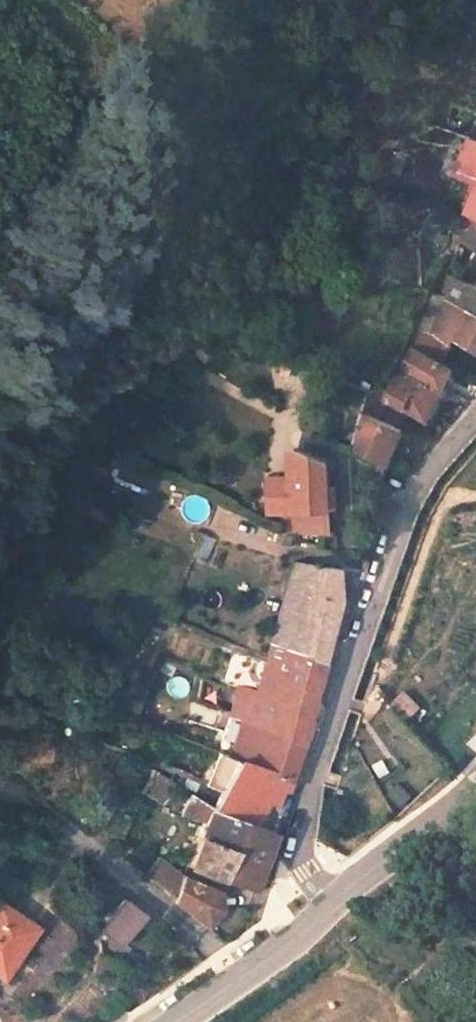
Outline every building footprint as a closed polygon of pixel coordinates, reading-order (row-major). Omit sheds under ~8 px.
[(474,140),(459,174),(475,182),(475,141),(474,140)] [(464,213),(470,216),(475,218),(475,187),(464,213)] [(470,216),(458,240),(475,249),(475,218),(470,216)] [(475,291),(444,276),(436,295),(475,310),(475,289),(475,291)] [(431,293),(406,345),(410,348),(440,364),(454,338),(475,350),(475,310),(436,295),(431,293)] [(440,364),(410,348),(400,368),(441,388),(450,369),(440,364)] [(441,388),(400,368),(385,398),(386,399),(425,420),(441,388)] [(385,398),(372,392),(365,414),(381,421),(386,399),(385,398)] [(381,421),(365,414),(355,450),(385,465),(401,431),(381,421)] [(296,476),(288,476),(288,500),(281,500),(280,510),(283,509),(284,529),(329,533),(326,463),(296,451),(296,476)] [(291,536),(279,532),(279,533),(275,542),(287,546),(291,536)] [(214,539),(200,533),(191,556),(204,562),(214,539)] [(334,568),(292,561),(269,643),(280,648),(278,652),(319,665),(336,601),(334,568)] [(280,648),(269,643),(264,657),(255,690),(238,685),(236,692),(230,713),(229,719),(299,746),(310,698),(319,665),(278,652),(280,648)] [(174,667),(161,661),(157,670),(170,676),(174,667)] [(236,692),(219,686),(212,706),(230,713),(236,692)] [(392,704),(409,719),(421,706),(404,690),(392,704)] [(312,698),(310,698),(299,746),(310,750),(323,705),(322,703),(321,702),(319,701),(318,700),(316,699),(314,699),(312,698)] [(190,719),(214,723),(216,709),(192,706),(190,719)] [(299,746),(229,719),(218,752),(288,780),(299,746)] [(288,780),(218,752),(207,784),(218,790),(209,807),(241,819),(272,831),(288,780)] [(207,784),(155,762),(154,764),(170,772),(167,779),(173,783),(178,786),(186,792),(209,807),(218,790),(207,784)] [(167,779),(152,768),(143,791),(161,803),(173,783),(167,779)] [(186,792),(178,786),(173,796),(183,801),(186,792)] [(209,807),(186,792),(183,801),(179,813),(203,822),(187,865),(219,877),(241,819),(209,807)] [(272,831),(241,819),(219,877),(250,888),(272,831)] [(182,876),(159,859),(146,875),(175,898),(182,876)] [(220,892),(182,876),(175,898),(174,901),(205,927),(222,908),(220,892)] [(145,915),(124,899),(98,931),(119,947),(145,915)] [(0,905),(0,976),(1,977),(17,953),(14,951),(31,925),(0,905)] [(38,930),(31,925),(14,951),(17,953),(22,956),(38,930)] [(119,1011),(107,1021),(111,1021),(127,1011),(119,1011)]
